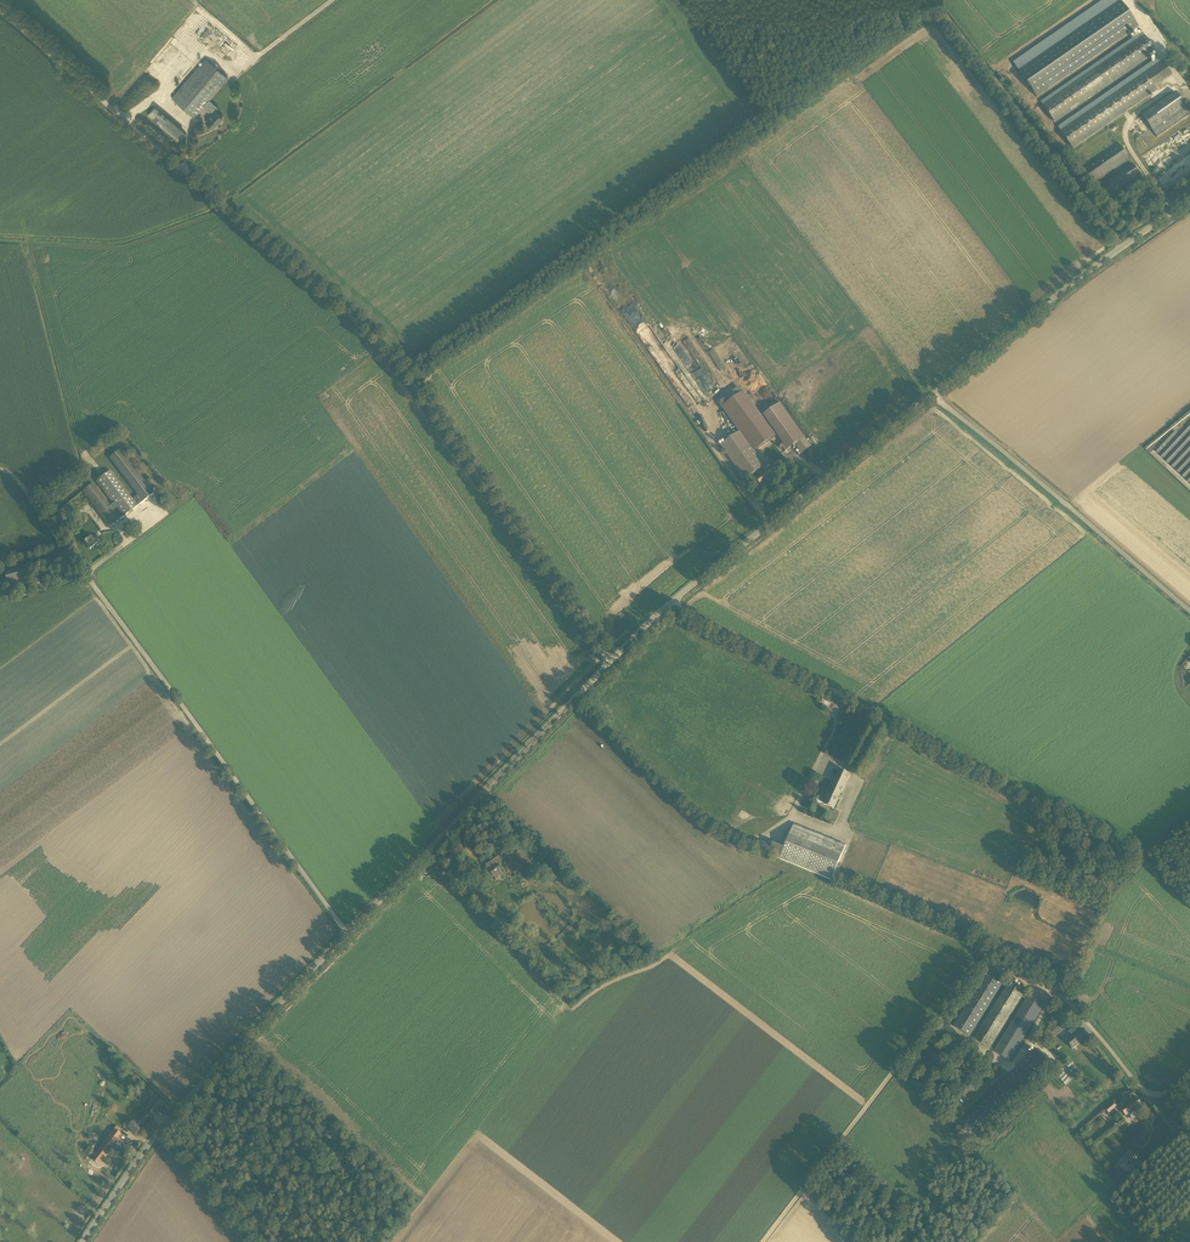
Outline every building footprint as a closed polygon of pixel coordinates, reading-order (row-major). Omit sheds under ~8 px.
[(1121,1),(1019,71),(1038,97),(1139,27),(1121,1)] [(1145,35),(1043,105),(1055,123),(1153,56),(1152,55),(1156,52),(1145,35)] [(217,125),(219,122),(223,118),(215,111),(215,110),(206,103),(228,78),(205,58),(172,97),(194,117),(203,107),(212,114),(205,121),(213,128),(216,124),(217,125)] [(1163,61),(1061,131),(1074,149),(1158,91),(1156,88),(1173,76),(1163,61)] [(1189,115),(1189,113),(1176,92),(1142,116),(1157,138),(1189,115)] [(180,142),(186,134),(183,131),(155,106),(148,115),(176,139),(180,142)] [(1090,184),(1128,158),(1120,146),(1082,172),(1090,184)] [(1103,201),(1141,175),(1133,164),(1095,190),(1103,201)] [(776,436),(744,392),(723,407),(755,451),(776,436)] [(780,403),(764,415),(784,444),(781,446),(786,452),(805,438),(780,403)] [(1176,437),(1175,428),(1155,449),(1189,483),(1189,423),(1176,437)] [(762,487),(767,483),(769,481),(769,482),(778,476),(772,467),(764,473),(761,469),(765,466),(755,451),(741,431),(721,446),(745,480),(757,473),(759,476),(756,478),(762,487)] [(154,494),(149,488),(120,450),(110,458),(138,495),(133,500),(138,506),(154,494)] [(138,506),(133,500),(111,471),(97,482),(120,512),(117,515),(120,519),(138,506)] [(120,519),(117,515),(93,484),(83,492),(110,527),(120,519)] [(94,540),(91,537),(85,542),(88,547),(89,548),(90,549),(96,545),(97,546),(102,542),(98,536),(94,540)] [(59,551),(28,562),(30,569),(62,558),(59,551)] [(2,567),(8,584),(24,579),(19,562),(2,567)] [(817,801),(834,809),(850,775),(841,770),(826,800),(819,797),(817,801)] [(846,845),(828,838),(794,824),(780,860),(831,881),(846,845)] [(768,854),(772,846),(758,840),(755,849),(768,854)] [(1022,854),(1019,864),(1024,866),(1028,856),(1022,854)] [(490,880),(493,877),(495,880),(503,875),(501,872),(493,859),(485,865),(488,870),(485,872),(490,880)] [(954,1026),(969,1036),(1005,979),(990,969),(954,1026)] [(1009,982),(973,1039),(990,1049),(1025,992),(1009,982)] [(994,1051),(1009,1061),(1044,1004),(1029,995),(994,1051)] [(1046,1032),(1052,1039),(1064,1029),(1064,1030),(1070,1025),(1062,1017),(1057,1022),(1046,1032)] [(1079,1031),(1066,1041),(1073,1049),(1085,1039),(1085,1038),(1088,1035),(1083,1029),(1080,1032),(1079,1031)] [(977,1133),(1048,1061),(1036,1049),(965,1120),(977,1133)] [(133,1084),(138,1089),(143,1084),(138,1079),(133,1084)] [(134,1121),(128,1127),(136,1134),(142,1128),(164,1104),(154,1095),(132,1119),(134,1121)] [(1120,1109),(1126,1116),(1128,1119),(1130,1118),(1131,1119),(1139,1113),(1138,1112),(1140,1111),(1139,1109),(1138,1108),(1142,1105),(1136,1097),(1127,1103),(1127,1104),(1120,1109)] [(1109,1113),(1116,1107),(1113,1103),(1106,1110),(1109,1113)] [(108,1152),(113,1144),(107,1139),(92,1159),(99,1165),(109,1153),(108,1152)] [(1129,1157),(1128,1157),(1124,1161),(1129,1167),(1133,1162),(1129,1157)] [(1114,1184),(1122,1178),(1113,1167),(1106,1173),(1114,1184)]
